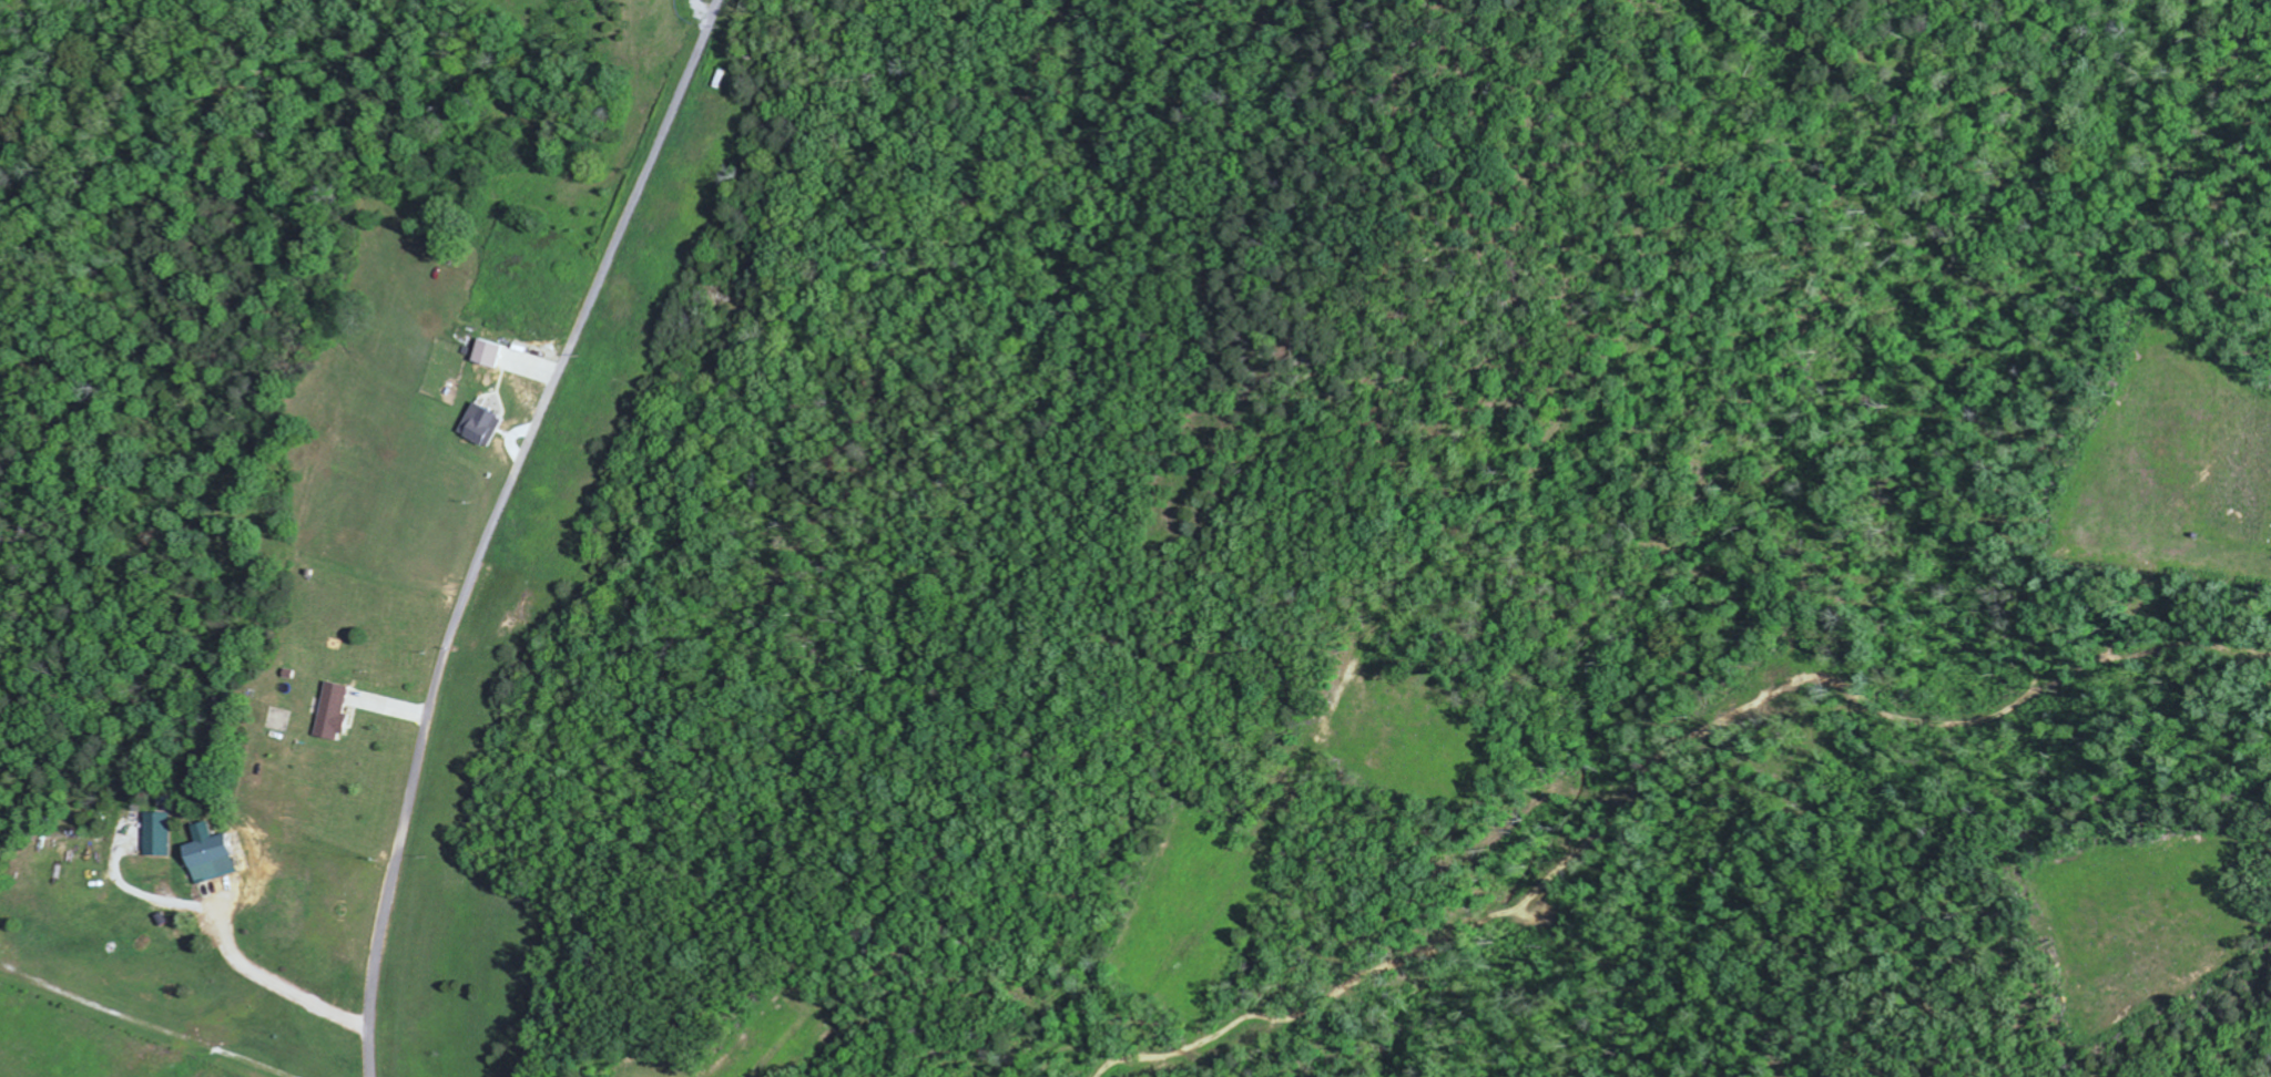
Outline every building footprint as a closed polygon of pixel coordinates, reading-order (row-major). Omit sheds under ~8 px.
[(479,360),(503,367),(510,344),(486,337),(479,360)] [(510,417),(481,402),(464,432),(493,447),(510,417)] [(322,734),(346,740),(348,732),(353,734),(358,715),(352,713),(359,686),(336,681),(322,734)] [(174,812),(150,813),(151,855),(175,855),(174,812)] [(244,872),(234,833),(220,836),(216,822),(200,826),(205,842),(192,846),(202,883),(244,872)]
